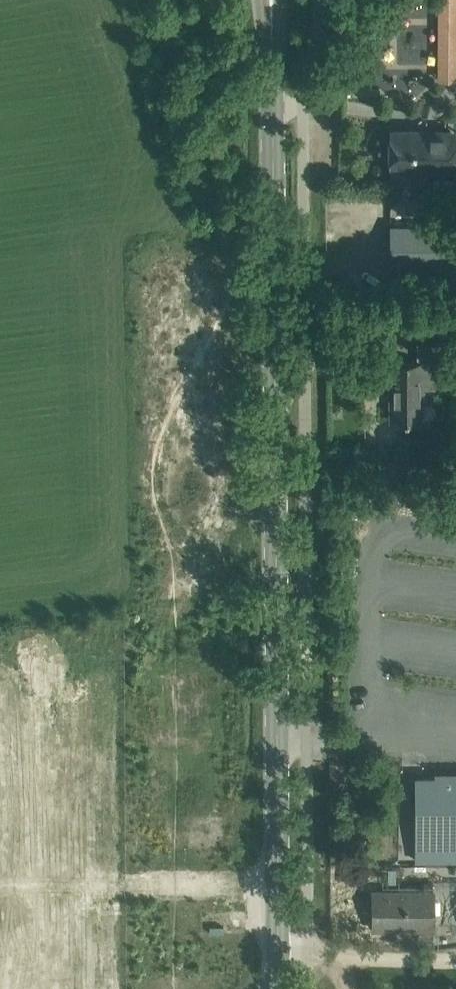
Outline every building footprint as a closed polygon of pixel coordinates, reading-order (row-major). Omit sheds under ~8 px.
[(436,81),(455,81),(455,0),(436,0),(436,81)] [(433,129),(396,129),(391,129),(390,165),(455,166),(455,129),(433,129)] [(391,225),(390,267),(455,267),(455,226),(391,225)] [(437,298),(438,317),(455,317),(455,298),(437,298)] [(420,342),(420,359),(455,359),(455,341),(420,342)] [(391,419),(404,419),(404,421),(422,421),(422,363),(391,363),(391,419)] [(417,861),(455,861),(455,786),(439,787),(439,777),(417,777),(417,861)] [(373,923),(383,923),(396,922),(396,928),(433,928),(433,890),(432,890),(432,896),(405,896),(405,890),(373,891),(373,923)] [(210,934),(224,934),(224,926),(210,926),(210,934)]
